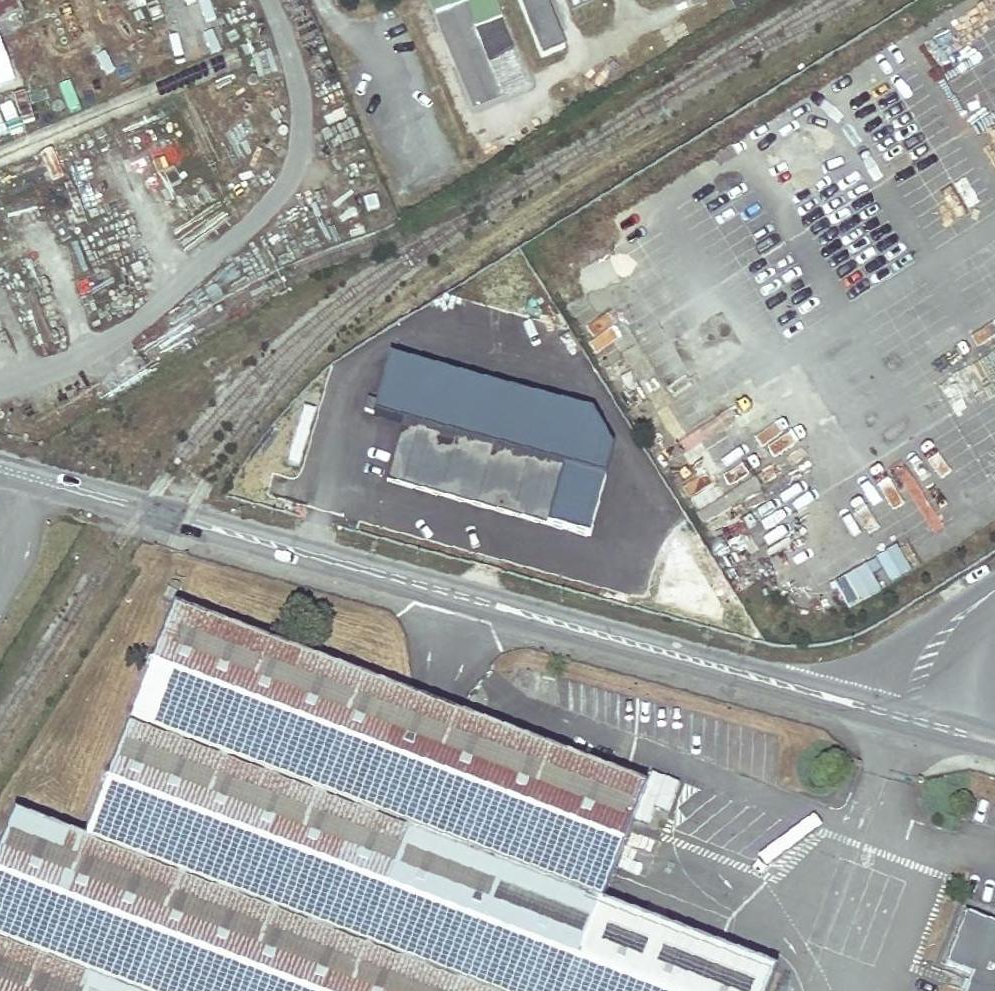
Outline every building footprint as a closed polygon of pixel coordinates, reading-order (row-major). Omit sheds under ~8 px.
[(23,11),(18,0),(0,0),(0,21),(23,11)] [(544,0),(516,0),(539,57),(564,46),(544,0)] [(595,408),(390,354),(376,410),(406,418),(389,481),(590,534),(613,445),(595,408)] [(644,788),(175,608),(85,841),(14,814),(0,851),(0,990),(767,990),(775,971),(600,903),(632,820),(646,826),(652,808),(666,813),(678,783),(650,772),(644,788)] [(963,913),(944,965),(970,975),(965,988),(964,990),(994,990),(994,925),(963,913)]
